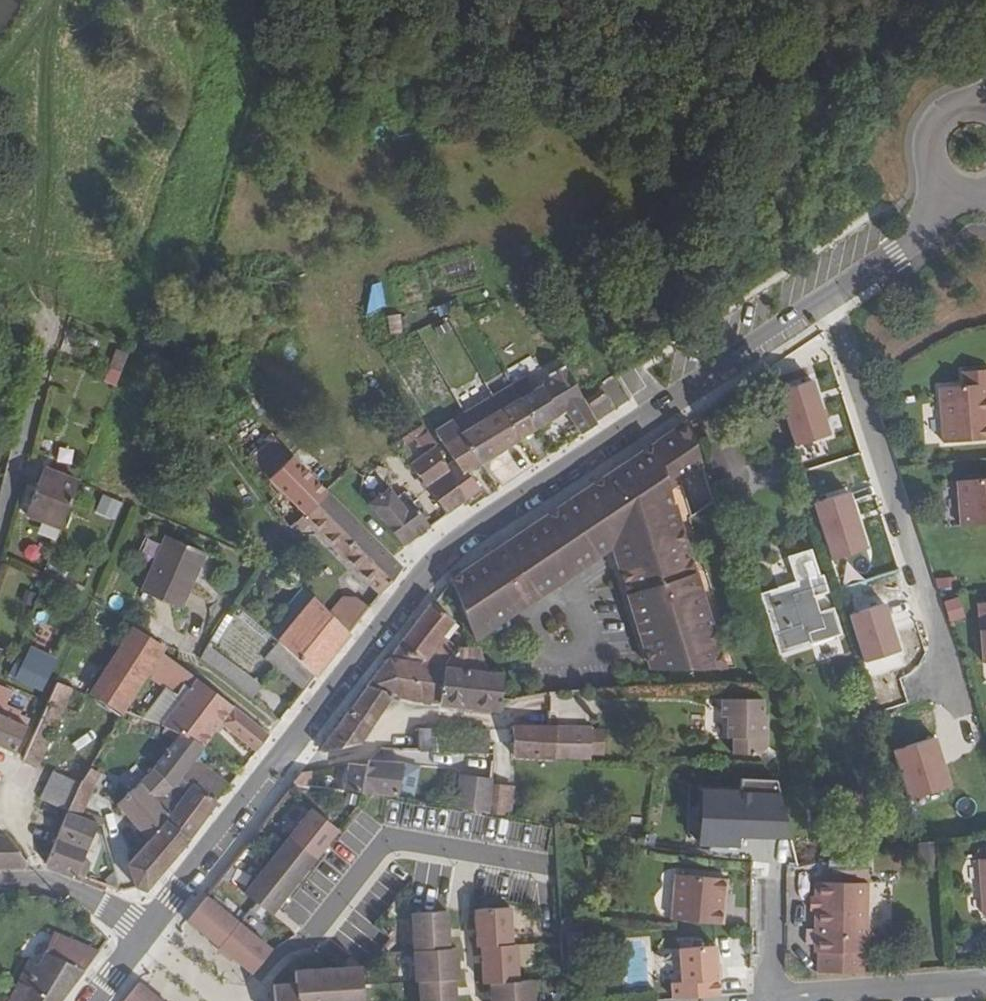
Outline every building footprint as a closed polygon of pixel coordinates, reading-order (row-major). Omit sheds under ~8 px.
[(428,326),(419,330),(424,341),(434,336),(428,326)] [(107,380),(117,385),(121,374),(129,354),(119,350),(112,370),(107,380)] [(965,371),(966,386),(941,388),(946,443),(985,440),(985,370),(965,371)] [(522,399),(539,427),(558,415),(567,410),(582,430),(600,418),(591,405),(570,371),(542,387),(522,399)] [(602,383),(617,405),(630,397),(615,375),(602,383)] [(602,383),(587,393),(593,402),(607,392),(602,383)] [(502,410),(519,438),(539,427),(522,399),(514,385),(506,390),(492,397),(499,408),(500,408),(502,410)] [(460,434),(479,463),(519,438),(502,410),(500,408),(499,408),(492,397),(465,413),(473,427),(460,434)] [(468,498),(479,490),(465,469),(470,465),(472,468),(479,463),(460,434),(473,427),(465,413),(435,430),(452,457),(444,462),(468,498)] [(691,420),(686,414),(645,441),(661,463),(671,479),(705,456),(691,420)] [(397,440),(409,460),(435,443),(423,424),(397,440)] [(250,458),(269,477),(292,455),(273,436),(250,458)] [(645,441),(528,519),(533,527),(523,534),(549,573),(607,535),(675,492),(671,479),(661,463),(645,441)] [(445,513),(468,498),(444,462),(436,448),(412,464),(445,513)] [(292,455),(269,477),(304,513),(327,491),(292,455)] [(26,515),(61,529),(78,481),(45,468),(26,515)] [(959,481),(962,526),(985,524),(985,479),(959,481)] [(389,489),(368,504),(386,528),(389,527),(402,545),(428,525),(408,499),(400,504),(389,489)] [(313,522),(380,592),(402,566),(390,553),(327,491),(304,513),(313,522)] [(675,492),(607,535),(609,539),(615,558),(683,515),(675,492)] [(123,500),(108,493),(104,502),(119,510),(123,500)] [(304,530),(313,522),(304,513),(296,522),(304,530)] [(683,515),(615,558),(648,662),(730,659),(683,515)] [(528,519),(518,526),(523,534),(533,527),(528,519)] [(511,530),(499,538),(504,546),(530,586),(533,590),(543,583),(553,577),(549,573),(523,534),(518,526),(511,530)] [(609,539),(607,535),(549,573),(553,577),(609,539)] [(204,552),(167,537),(143,591),(181,607),(204,552)] [(499,538),(489,545),(494,553),(504,546),(499,538)] [(450,582),(469,627),(530,586),(504,546),(494,553),(489,545),(462,566),(450,582)] [(834,607),(820,611),(814,595),(828,590),(822,573),(819,574),(810,548),(788,555),(797,582),(760,594),(780,653),(811,643),(842,633),(834,607)] [(530,586),(469,627),(472,631),(533,590),(530,586)] [(36,594),(26,590),(22,603),(31,606),(36,594)] [(287,621),(274,638),(292,654),(315,673),(367,608),(358,600),(343,599),(330,613),(312,596),(304,590),(281,616),(287,621)] [(949,622),(966,618),(960,596),(944,600),(949,622)] [(390,657),(444,665),(488,672),(478,648),(458,647),(448,640),(443,636),(455,622),(432,604),(390,657)] [(443,636),(448,640),(459,626),(455,622),(443,636)] [(163,653),(165,650),(132,628),(91,691),(124,714),(126,712),(163,653)] [(44,685),(46,680),(54,660),(57,655),(33,643),(30,649),(21,667),(17,675),(44,685)] [(315,673),(292,654),(279,667),(303,689),(315,673)] [(438,703),(444,665),(390,657),(367,686),(393,696),(425,701),(438,703)] [(502,673),(488,672),(444,665),(438,703),(499,709),(500,708),(502,673)] [(268,735),(235,707),(198,681),(165,725),(178,735),(186,739),(189,736),(204,747),(205,746),(222,724),(255,752),(268,735)] [(67,706),(74,689),(56,682),(24,758),(40,765),(67,706)] [(362,741),(393,696),(367,686),(322,745),(325,748),(362,741)] [(14,753),(26,726),(16,720),(19,713),(5,707),(12,690),(0,687),(0,747),(14,753)] [(764,698),(722,697),(721,716),(727,716),(727,738),(732,738),(731,752),(762,754),(769,745),(769,714),(764,714),(764,698)] [(162,735),(175,741),(178,735),(165,725),(162,735)] [(556,727),(515,726),(514,756),(555,758),(556,727)] [(555,758),(591,760),(593,727),(556,727),(555,758)] [(404,752),(435,751),(435,728),(404,729),(404,752)] [(490,731),(435,728),(435,751),(489,754),(490,731)] [(178,735),(175,741),(153,768),(181,796),(192,783),(202,790),(210,779),(191,765),(196,758),(204,747),(189,736),(186,739),(178,735)] [(228,782),(196,758),(191,765),(210,779),(202,790),(215,800),(228,782)] [(344,790),(397,796),(402,766),(402,765),(369,762),(369,767),(348,765),(344,790)] [(417,768),(402,766),(397,796),(412,800),(417,768)] [(102,775),(90,768),(81,783),(75,799),(69,812),(81,818),(91,794),(102,775)] [(167,813),(181,796),(153,768),(140,785),(118,806),(149,840),(165,820),(169,816),(167,813)] [(310,787),(310,771),(304,769),(294,783),(301,786),(310,787)] [(81,783),(52,770),(45,785),(75,799),(81,783)] [(490,787),(491,781),(459,777),(455,808),(487,813),(490,787)] [(738,787),(700,786),(699,846),(739,847),(739,836),(785,838),(786,780),(738,778),(738,787)] [(165,820),(189,840),(218,803),(215,800),(202,790),(192,783),(181,796),(167,813),(169,816),(165,820)] [(75,799),(45,785),(39,798),(69,812),(75,799)] [(510,789),(490,787),(487,813),(507,816),(510,789)] [(290,836),(317,858),(340,830),(312,807),(290,836)] [(75,875),(77,872),(98,824),(81,818),(69,812),(47,864),(50,866),(75,875)] [(165,820),(149,840),(128,864),(135,886),(144,891),(189,840),(165,820)] [(267,864),(295,886),(317,858),(290,836),(267,864)] [(25,867),(25,860),(6,837),(0,837),(0,867),(25,867)] [(267,864),(245,892),(273,915),(295,886),(267,864)] [(727,894),(728,879),(677,874),(672,920),(724,924),(725,909),(722,908),(723,893),(727,894)] [(864,952),(869,952),(869,938),(869,882),(817,881),(816,952),(820,952),(820,972),(864,972),(864,952)] [(205,897),(187,920),(220,947),(240,923),(205,897)] [(526,906),(476,909),(478,947),(482,946),(528,943),(526,906)] [(451,948),(448,911),(413,913),(415,950),(451,948)] [(240,923),(220,947),(254,974),(273,949),(240,923)] [(97,954),(65,939),(56,958),(47,953),(39,966),(31,961),(9,1000),(62,1000),(97,954)] [(528,943),(482,946),(484,983),(491,983),(535,980),(532,943),(528,943)] [(673,982),(674,999),(721,995),(717,945),(681,948),(683,982),(673,982)] [(460,979),(458,948),(451,948),(415,950),(417,981),(420,981),(456,979),(460,979)] [(363,966),(297,970),(298,983),(274,984),(275,1000),(365,1000),(363,966)] [(420,981),(421,1000),(457,1000),(456,979),(420,981)] [(491,983),(493,1000),(536,1000),(535,980),(491,983)] [(125,1000),(164,1000),(140,981),(125,1000)]
